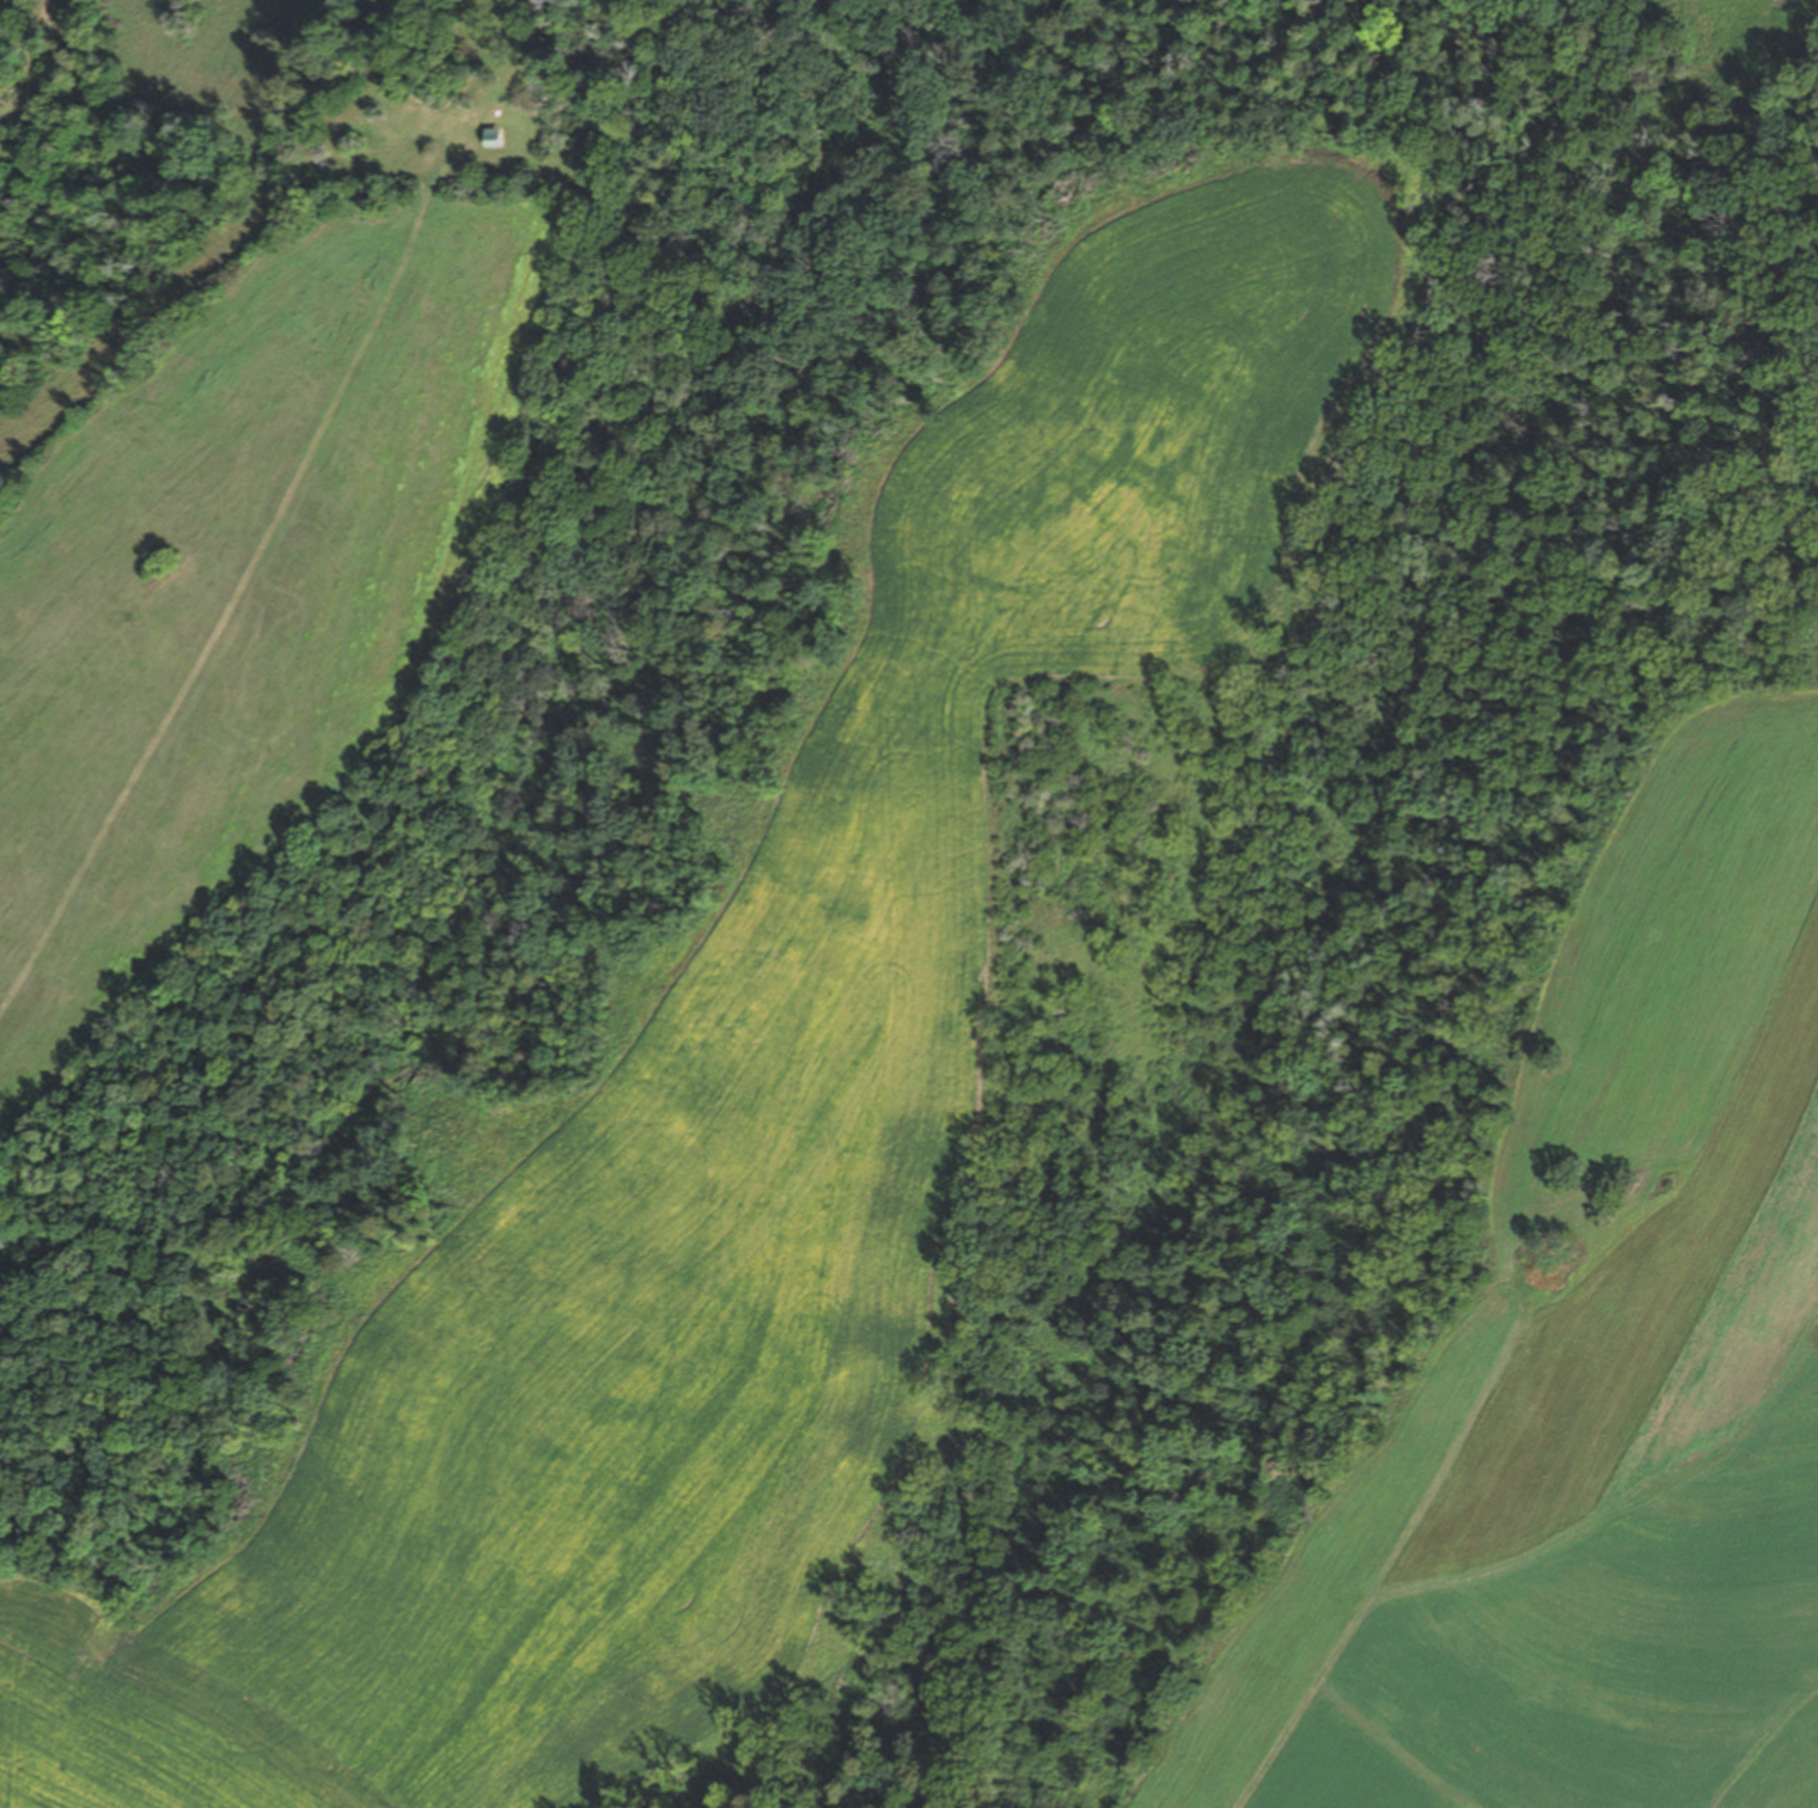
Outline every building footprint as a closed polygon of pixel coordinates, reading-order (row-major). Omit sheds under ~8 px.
[(481,129),(482,148),(499,148),(499,129),(481,129)]
